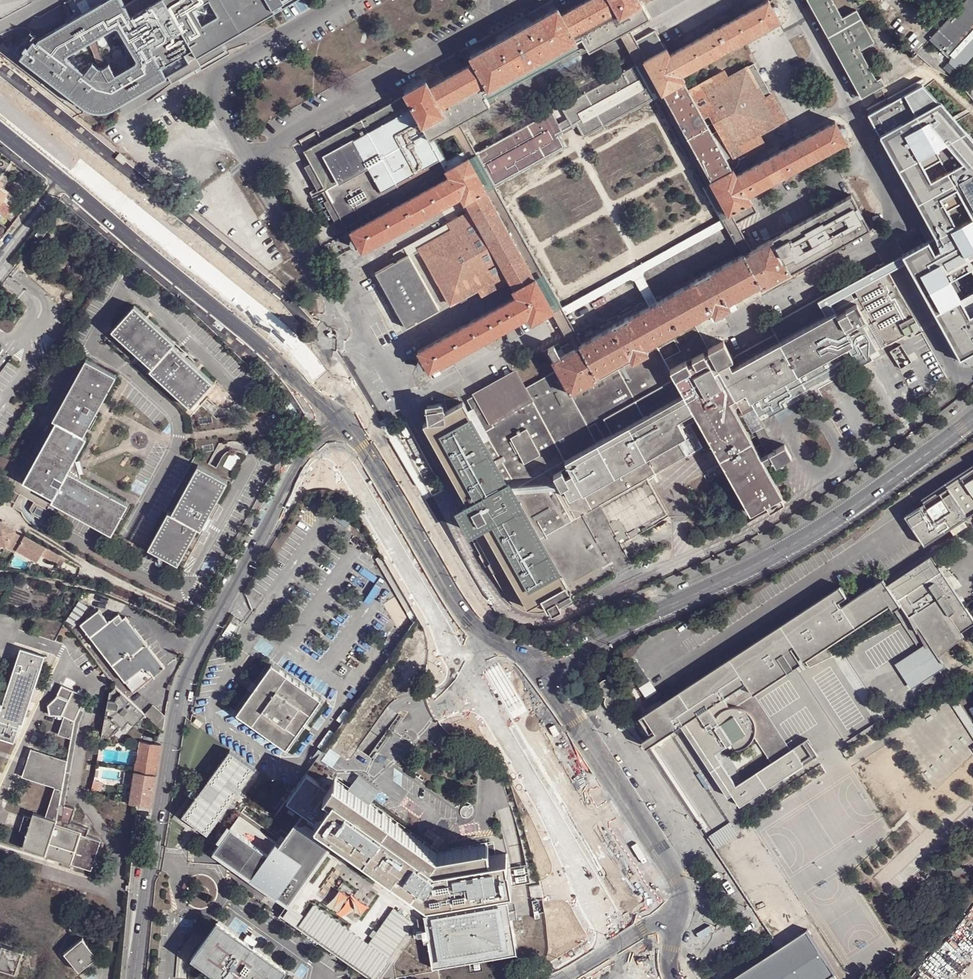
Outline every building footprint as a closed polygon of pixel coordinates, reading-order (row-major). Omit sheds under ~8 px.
[(284,0),(206,0),(215,15),(199,25),(190,9),(204,0),(131,0),(126,3),(124,0),(106,0),(75,18),(40,38),(23,60),(38,70),(87,110),(97,114),(109,114),(117,110),(166,78),(161,69),(189,52),(194,60),(284,0)] [(106,0),(71,0),(66,3),(75,18),(106,0)] [(581,342),(567,315),(563,309),(562,306),(544,273),(534,256),(530,248),(496,186),(497,185),(479,152),(478,153),(461,120),(455,109),(484,94),(487,100),(588,44),(584,38),(614,22),(608,0),(589,0),(563,14),(560,6),(471,56),(475,62),(431,85),(428,80),(406,91),(409,98),(413,109),(419,119),(421,119),(425,125),(444,114),(451,127),(456,135),(458,139),(464,151),(468,157),(450,168),(448,169),(451,176),(446,178),(353,230),(356,236),(353,237),(352,241),(354,245),(359,245),(361,244),(364,251),(463,196),(467,202),(468,202),(472,211),(450,223),(454,230),(421,248),(423,251),(432,267),(441,283),(452,303),(479,289),(482,295),(511,280),(515,288),(514,289),(518,296),(419,350),(423,357),(420,358),(419,361),(421,365),(424,366),(427,364),(430,370),(529,316),(532,322),(552,311),(570,345),(581,342)] [(614,22),(621,33),(625,42),(638,64),(656,97),(656,98),(705,184),(704,185),(722,217),(723,217),(725,220),(728,226),(735,238),(738,243),(743,253),(752,249),(751,246),(743,233),(737,222),(757,211),(748,195),(846,140),(844,134),(847,133),(848,129),(847,126),(842,126),(840,127),(836,120),(737,175),(734,169),(737,166),(740,159),(748,155),(746,150),(750,148),(746,141),(760,133),(778,123),(765,97),(758,86),(755,79),(748,67),(729,78),(715,85),(711,78),(689,91),(685,82),(685,81),(682,74),(684,73),(781,19),(778,13),(781,12),(782,8),(781,5),(776,4),(774,5),(771,0),(769,0),(670,54),(667,48),(647,59),(637,41),(635,36),(631,28),(650,18),(641,0),(608,0),(614,22)] [(858,91),(809,0),(808,0),(857,92),(858,91)] [(844,17),(835,0),(809,0),(858,91),(861,98),(886,85),(881,78),(877,79),(861,49),(875,41),(858,10),(844,17)] [(930,38),(943,49),(972,18),(972,0),(966,0),(930,38)] [(943,49),(948,55),(972,28),(972,18),(943,49)] [(614,22),(584,38),(588,44),(591,49),(621,33),(614,22)] [(680,23),(670,29),(672,33),(683,28),(680,23)] [(657,30),(637,41),(647,59),(667,48),(657,30)] [(40,38),(31,32),(15,52),(23,60),(40,38)] [(201,70),(194,60),(189,52),(161,69),(173,88),(201,70)] [(729,78),(748,67),(744,60),(725,71),(729,78)] [(756,63),(748,67),(755,79),(762,75),(756,63)] [(656,97),(638,64),(564,106),(570,118),(575,128),(580,125),(586,137),(656,98),(656,97)] [(725,71),(711,78),(715,85),(729,78),(725,71)] [(766,82),(762,75),(755,79),(758,86),(766,82)] [(766,82),(758,86),(765,97),(772,93),(766,82)] [(972,353),(972,314),(955,280),(972,271),(972,221),(959,228),(952,212),(968,203),(972,214),(972,142),(922,87),(871,116),(949,252),(938,256),(931,245),(907,259),(963,359),(972,353)] [(772,93),(765,97),(778,123),(786,119),(772,93)] [(461,120),(490,105),(487,100),(484,94),(455,109),(461,120)] [(413,109),(409,98),(407,96),(304,154),(311,166),(324,190),(326,192),(349,233),(353,230),(446,178),(451,176),(448,169),(450,168),(468,157),(464,151),(447,161),(438,146),(456,135),(451,127),(431,138),(429,134),(425,125),(421,119),(419,119),(441,160),(382,193),(354,141),(413,109)] [(413,109),(354,141),(382,193),(441,160),(419,119),(413,109)] [(479,152),(497,185),(568,147),(562,135),(566,133),(560,123),(554,111),(552,112),(479,152)] [(444,114),(425,125),(429,134),(431,138),(451,127),(444,114)] [(560,123),(566,133),(575,128),(570,118),(560,123)] [(766,144),(760,133),(746,141),(750,148),(746,150),(748,155),(766,144)] [(124,160),(128,155),(120,149),(116,153),(124,160)] [(324,190),(311,166),(305,169),(318,190),(319,193),(324,190)] [(18,199),(1,186),(0,187),(0,189),(17,201),(18,199)] [(5,216),(17,201),(0,189),(0,212),(5,216)] [(349,233),(326,192),(323,194),(328,203),(325,204),(343,237),(349,233)] [(752,249),(743,253),(711,271),(710,270),(695,278),(694,279),(695,280),(684,286),(673,291),(656,301),(644,277),(646,271),(728,226),(725,220),(563,309),(567,315),(631,280),(637,281),(649,305),(629,316),(628,315),(612,324),(613,326),(581,342),(570,345),(550,355),(559,370),(570,392),(599,376),(597,374),(630,356),(633,361),(649,352),(646,347),(657,340),(667,336),(694,321),(712,311),(715,315),(730,307),(728,302),(760,284),(763,287),(870,227),(852,195),(752,249)] [(450,223),(406,247),(412,257),(423,251),(421,248),(454,230),(450,223)] [(743,233),(751,246),(757,242),(750,229),(743,233)] [(709,238),(646,273),(658,295),(721,261),(709,238)] [(412,257),(406,247),(395,253),(399,260),(376,272),(407,328),(441,309),(412,257)] [(776,334),(734,358),(734,359),(729,362),(733,369),(835,312),(838,316),(847,311),(846,310),(858,304),(866,320),(846,332),(854,344),(751,402),(754,409),(759,417),(883,348),(870,327),(874,325),(887,347),(920,328),(885,263),(880,266),(879,265),(876,266),(876,268),(867,273),(866,271),(863,274),(863,275),(858,278),(856,277),(854,279),(853,281),(850,283),(859,298),(855,300),(846,284),(771,326),(776,334)] [(584,493),(679,440),(687,436),(678,420),(694,412),(751,514),(767,506),(782,498),(784,496),(771,473),(766,463),(774,459),(778,466),(794,457),(787,445),(778,450),(770,453),(763,458),(762,457),(757,449),(752,439),(736,410),(731,402),(746,393),(751,402),(854,344),(846,332),(866,320),(858,304),(846,310),(847,311),(838,316),(835,312),(733,369),(729,362),(718,367),(709,350),(688,362),(692,370),(675,379),(684,395),(614,435),(605,439),(597,444),(566,462),(584,493)] [(135,305),(111,330),(152,368),(149,370),(191,408),(201,397),(214,382),(173,345),(176,342),(135,305)] [(605,419),(675,379),(671,371),(688,362),(709,350),(694,321),(667,336),(657,340),(646,347),(649,352),(633,361),(630,356),(597,374),(599,376),(570,392),(559,370),(524,388),(515,372),(476,394),(476,395),(467,400),(490,441),(484,444),(467,413),(469,412),(463,403),(446,413),(446,414),(443,416),(442,415),(424,425),(429,435),(431,434),(432,435),(430,436),(446,464),(447,463),(450,468),(448,469),(455,481),(456,480),(459,484),(457,485),(467,503),(463,504),(462,505),(460,507),(460,511),(465,519),(463,520),(471,533),(473,532),(477,539),(474,542),(482,555),(480,556),(486,568),(489,566),(510,601),(513,604),(519,609),(527,612),(535,614),(543,613),(552,610),(553,614),(562,609),(561,606),(575,598),(574,596),(633,563),(628,555),(625,557),(623,553),(626,552),(624,548),(620,550),(617,546),(670,516),(649,479),(688,456),(679,440),(584,493),(566,462),(597,444),(589,428),(597,423),(605,439),(614,435),(605,419)] [(724,342),(709,350),(718,367),(729,362),(734,359),(734,358),(724,342)] [(7,487),(2,496),(15,504),(20,495),(28,499),(34,502),(30,510),(31,512),(34,516),(37,518),(43,521),(54,527),(61,514),(48,507),(52,501),(112,535),(129,504),(81,478),(78,469),(75,459),(87,438),(84,436),(99,409),(117,376),(86,359),(53,420),(56,422),(24,480),(18,477),(11,490),(7,487)] [(675,379),(692,370),(688,362),(671,371),(675,379)] [(614,435),(684,395),(675,379),(605,419),(614,435)] [(736,410),(739,407),(744,415),(754,409),(751,402),(746,393),(731,402),(736,410)] [(295,401),(289,404),(295,417),(302,414),(295,401)] [(754,409),(744,415),(753,433),(757,431),(764,427),(759,417),(754,409)] [(764,427),(757,431),(770,453),(778,450),(764,427)] [(168,512),(148,549),(178,565),(198,528),(204,516),(207,518),(227,481),(197,465),(171,513),(168,512)] [(924,548),(972,516),(972,466),(901,513),(924,548)] [(436,475),(425,481),(428,486),(439,481),(436,475)] [(771,513),(786,504),(782,498),(767,506),(771,513)] [(198,528),(201,530),(207,518),(204,516),(198,528)] [(14,552),(16,549),(36,561),(41,554),(55,562),(60,555),(24,534),(22,537),(14,531),(15,529),(0,521),(0,544),(14,552)] [(392,570),(383,556),(376,560),(385,574),(392,570)] [(643,718),(667,754),(687,741),(734,812),(801,768),(754,697),(896,603),(934,659),(972,634),(972,623),(930,558),(887,587),(882,581),(849,603),(840,589),(643,718)] [(98,610),(79,625),(132,692),(133,693),(164,668),(129,623),(124,617),(121,619),(118,614),(107,622),(98,610)] [(347,758),(354,748),(421,655),(422,648),(422,646),(421,643),(421,641),(419,636),(417,632),(413,623),(327,746),(347,758)] [(14,741),(43,657),(23,650),(2,707),(0,707),(0,736),(14,741)] [(285,748),(320,699),(271,664),(235,714),(258,730),(285,748)] [(605,680),(602,682),(600,683),(599,687),(599,691),(601,694),(604,696),(608,696),(612,694),(614,691),(614,687),(612,683),(609,681),(608,681),(605,680)] [(639,685),(645,698),(657,693),(651,680),(639,685)] [(61,685),(56,697),(47,705),(49,714),(61,715),(64,716),(57,734),(71,738),(73,721),(80,709),(86,697),(61,685)] [(134,724),(145,713),(116,686),(109,692),(102,734),(111,736),(111,734),(128,718),(134,724)] [(619,692),(616,694),(615,697),(616,699),(619,701),(621,701),(622,701),(624,700),(625,696),(624,694),(622,692),(619,692)] [(612,699),(608,699),(606,701),(605,704),(606,706),(609,708),(612,708),(614,706),(615,703),(614,700),(612,699)] [(163,713),(154,705),(149,709),(145,713),(164,729),(164,721),(165,714),(163,713)] [(73,721),(79,722),(84,711),(80,709),(73,721)] [(79,722),(73,721),(71,738),(68,761),(61,803),(66,804),(79,722)] [(158,761),(160,744),(140,742),(134,771),(155,775),(158,761)] [(294,793),(263,837),(239,819),(214,852),(288,904),(336,837),(426,901),(512,886),(506,853),(492,855),(490,843),(440,851),(371,803),(350,788),(347,786),(368,757),(363,754),(354,748),(347,758),(327,746),(312,767),(294,793)] [(259,769),(231,748),(183,816),(211,838),(259,769)] [(90,869),(100,841),(87,836),(89,828),(71,822),(76,808),(66,804),(61,803),(68,761),(31,749),(22,776),(55,787),(45,815),(33,812),(31,817),(24,815),(19,830),(26,832),(22,847),(90,869)] [(152,798),(155,775),(134,771),(133,778),(131,792),(129,801),(151,805),(152,798)] [(92,788),(101,792),(104,779),(95,776),(92,788)] [(379,791),(358,776),(350,788),(371,803),(379,791)] [(133,806),(119,805),(116,835),(130,836),(133,806)] [(717,849),(741,833),(731,819),(708,835),(717,849)] [(336,837),(288,904),(279,917),(343,961),(369,978),(396,978),(440,970),(441,978),(514,978),(523,977),(532,974),(537,969),(542,964),(547,954),(548,937),(544,903),(541,881),(512,886),(426,901),(336,837)] [(218,924),(193,959),(221,978),(280,978),(286,971),(254,949),(244,942),(228,930),(218,924)] [(731,978),(839,978),(807,930),(781,947),(731,978)] [(95,953),(78,936),(61,953),(78,970),(95,953)] [(247,938),(244,942),(254,949),(257,945),(247,938)] [(23,951),(0,944),(0,969),(16,974),(23,951)]
